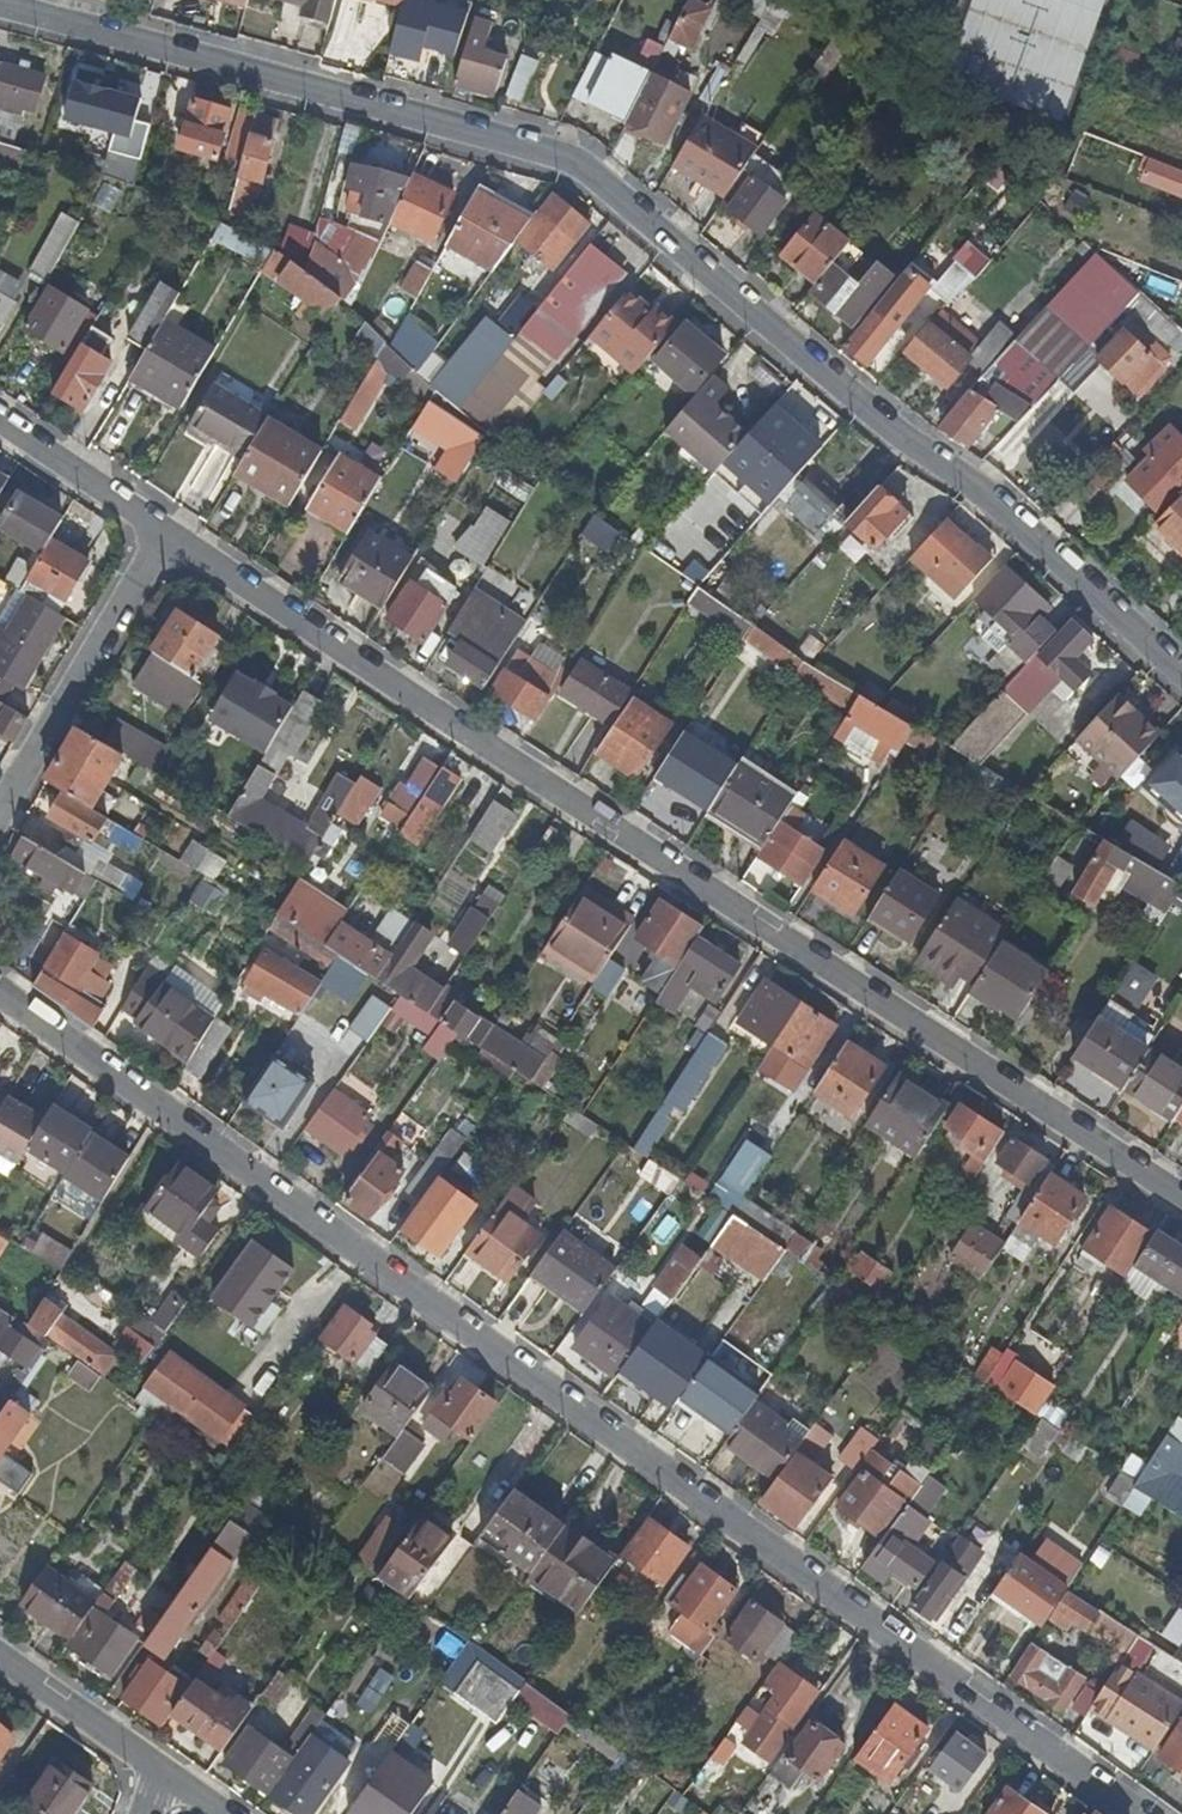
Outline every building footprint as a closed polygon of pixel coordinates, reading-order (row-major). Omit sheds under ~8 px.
[(156,7),(178,12),(180,0),(157,0),(156,7)] [(329,25),(336,0),(278,0),(303,7),(300,18),(329,25)] [(453,58),(467,15),(413,0),(405,0),(390,54),(420,62),(423,50),(453,58)] [(759,22),(772,0),(734,0),(759,22)] [(958,48),(1017,64),(1007,100),(1069,117),(1101,0),(971,0),(958,48)] [(708,11),(687,1),(665,45),(672,48),(675,42),(688,49),(708,11)] [(347,29),(329,25),(320,56),(339,60),(347,29)] [(455,85),(494,95),(501,69),(480,63),(486,41),(469,36),(455,85)] [(822,82),(845,48),(834,37),(809,73),(822,82)] [(1169,56),(1181,61),(1181,41),(1177,39),(1169,56)] [(608,60),(594,53),(574,93),(626,120),(661,53),(663,49),(647,41),(634,67),(610,55),(608,60)] [(680,62),(661,53),(626,120),(624,125),(663,145),(697,80),(676,69),(680,62)] [(17,69),(28,72),(30,64),(19,62),(17,69)] [(532,70),(517,64),(505,95),(520,101),(525,87),(532,70)] [(17,69),(0,65),(0,144),(14,148),(25,109),(36,112),(45,77),(28,72),(17,69)] [(108,151),(102,174),(108,177),(132,188),(150,122),(135,118),(140,98),(75,81),(64,121),(129,138),(125,155),(108,151)] [(193,102),(180,151),(217,162),(230,113),(193,102)] [(226,162),(240,166),(254,118),(255,113),(241,109),(226,162)] [(277,124),(254,118),(240,166),(227,214),(250,221),(277,124)] [(756,151),(701,118),(671,167),(724,198),(753,155),(756,151)] [(26,151),(14,148),(0,144),(0,168),(20,174),(26,151)] [(796,188),(753,155),(724,198),(719,205),(759,236),(796,188)] [(364,242),(376,249),(389,221),(409,181),(353,166),(347,190),(360,193),(357,206),(365,208),(363,217),(375,220),(364,242)] [(1171,168),(1164,187),(1181,194),(1181,172),(1171,168)] [(454,196),(412,175),(409,181),(389,221),(432,242),(454,196)] [(93,205),(111,212),(120,189),(102,182),(93,205)] [(447,245),(493,271),(515,241),(526,225),(491,206),(494,199),(478,190),(447,245)] [(1090,203),(1075,194),(1065,210),(1079,220),(1090,203)] [(537,215),(535,214),(526,225),(515,241),(531,254),(522,264),(537,276),(545,266),(551,270),(588,226),(553,196),(537,215)] [(55,231),(70,240),(79,225),(64,216),(55,231)] [(780,256),(814,284),(848,244),(814,216),(780,256)] [(212,241),(264,267),(273,252),(223,226),(220,225),(213,240),(212,241)] [(287,228),(281,257),(294,265),(303,271),(311,242),(313,236),(287,228)] [(70,240),(55,231),(31,271),(47,280),(70,240)] [(1073,249),(1087,262),(1094,254),(1080,241),(1073,249)] [(351,274),(311,242),(303,271),(339,301),(348,308),(370,261),(359,256),(351,274)] [(860,254),(848,244),(814,284),(807,292),(849,327),(891,278),(874,264),(858,282),(855,285),(842,275),(846,271),(860,254)] [(624,275),(589,247),(547,299),(460,407),(458,409),(489,434),(500,444),(544,392),(535,384),(624,275)] [(339,301),(273,252),(264,267),(261,272),(304,303),(295,316),(305,322),(313,311),(324,319),(339,301)] [(997,410),(1018,424),(1057,382),(1101,334),(1124,309),(1138,294),(1094,254),(1087,262),(1015,340),(980,378),(978,380),(993,394),(1002,404),(997,410)] [(931,289),(946,302),(953,294),(956,292),(971,274),(954,260),(931,289)] [(400,293),(415,301),(433,270),(417,261),(400,293)] [(858,282),(846,271),(842,275),(855,285),(858,282)] [(12,303),(22,287),(0,274),(0,296),(12,303)] [(894,288),(910,302),(915,296),(896,282),(892,287),(894,288)] [(126,339),(145,350),(164,319),(179,294),(159,283),(126,339)] [(491,283),(477,302),(491,313),(506,295),(491,283)] [(1163,296),(1181,308),(1181,291),(1170,284),(1163,296)] [(439,389),(460,407),(547,299),(534,288),(492,341),(482,333),(439,389)] [(910,302),(894,288),(880,305),(864,327),(883,340),(910,302)] [(48,289),(25,327),(63,351),(81,321),(86,312),(48,289)] [(591,337),(635,374),(648,359),(657,349),(677,327),(655,308),(651,312),(628,293),(591,337)] [(1181,358),(1181,334),(1138,294),(1124,309),(1166,347),(1168,345),(1181,358)] [(0,296),(0,320),(6,323),(17,306),(12,303),(0,296)] [(980,344),(940,310),(905,353),(946,387),(966,363),(980,378),(1015,340),(997,324),(980,344)] [(129,377),(181,407),(215,350),(164,319),(145,350),(129,377)] [(91,327),(81,321),(63,351),(73,357),(91,327)] [(383,344),(362,324),(353,340),(374,358),(383,344)] [(864,327),(861,325),(843,347),(865,365),(883,342),(864,327)] [(1110,343),(1101,334),(1057,382),(1072,393),(1100,362),(1107,368),(1106,369),(1122,384),(1123,383),(1137,396),(1163,367),(1134,340),(1138,335),(1126,325),(1110,343)] [(110,338),(91,327),(73,357),(52,394),(82,411),(101,378),(100,377),(108,364),(98,358),(110,338)] [(430,356),(400,327),(389,347),(411,368),(417,374),(430,356)] [(662,353),(657,349),(648,359),(690,393),(720,356),(684,327),(662,353)] [(399,387),(411,368),(389,347),(387,345),(372,369),(399,387)] [(724,392),(710,380),(665,432),(711,473),(745,435),(712,406),(724,392)] [(968,392),(939,427),(968,445),(994,413),(997,410),(1002,404),(993,394),(978,380),(968,391),(968,392)] [(187,428),(242,461),(267,419),(211,386),(187,428)] [(479,435),(485,439),(489,434),(458,409),(437,390),(407,439),(422,448),(435,429),(462,447),(436,486),(451,495),(476,454),(469,450),(479,435)] [(368,398),(358,393),(338,426),(348,432),(368,398)] [(267,493),(291,507),(323,452),(267,419),(242,461),(238,468),(270,487),(267,493)] [(1160,515),(1181,491),(1181,441),(1169,428),(1144,453),(1149,459),(1127,482),(1160,515)] [(743,494),(764,513),(804,469),(781,449),(743,494)] [(307,509),(349,534),(381,482),(340,457),(307,509)] [(1096,467),(1074,491),(1089,505),(1112,481),(1096,467)] [(525,499),(530,484),(501,474),(496,488),(525,499)] [(784,507),(827,543),(845,523),(866,501),(852,489),(840,503),(807,474),(795,488),(798,491),(784,507)] [(9,480),(0,475),(0,495),(9,480)] [(889,509),(895,504),(878,488),(866,501),(845,523),(874,549),(900,520),(889,509)] [(35,513),(38,506),(18,494),(15,501),(35,513)] [(1154,525),(1181,551),(1181,495),(1154,525)] [(38,506),(35,513),(15,501),(0,525),(0,526),(37,548),(43,552),(50,540),(62,520),(38,506)] [(906,514),(895,504),(889,509),(900,520),(906,514)] [(961,537),(944,522),(910,561),(927,576),(934,567),(963,593),(996,556),(977,540),(972,545),(962,536),(961,537)] [(716,567),(667,527),(645,552),(697,589),(716,567)] [(637,528),(630,538),(644,549),(651,539),(637,528)] [(473,532),(459,553),(481,567),(494,546),(473,532)] [(364,594),(384,606),(418,549),(395,535),(389,546),(369,533),(340,579),(364,594)] [(87,562),(50,540),(43,552),(34,567),(20,591),(30,597),(43,605),(51,592),(65,600),(87,562)] [(43,552),(37,548),(28,564),(34,567),(43,552)] [(34,567),(28,564),(21,559),(7,583),(20,591),(34,567)] [(1052,610),(1005,568),(974,602),(986,612),(982,617),(996,630),(1000,626),(1013,638),(986,667),(1007,687),(1054,636),(1040,623),(1052,610)] [(417,587),(410,583),(386,618),(424,644),(448,608),(446,606),(457,590),(428,571),(417,587)] [(689,601),(745,639),(754,625),(752,624),(697,589),(689,601)] [(448,665),(485,688),(505,656),(522,629),(524,626),(472,593),(447,633),(462,642),(448,665)] [(64,617),(43,605),(30,597),(8,635),(0,630),(0,640),(29,657),(32,651),(41,656),(64,617)] [(176,611),(151,652),(153,653),(203,685),(205,687),(230,645),(176,611)] [(1174,625),(1181,632),(1181,616),(1174,625)] [(1075,659),(1087,646),(1092,640),(1070,619),(1054,636),(1007,687),(949,749),(969,761),(978,767),(1060,676),(1077,692),(1092,675),(1083,667),(1075,659)] [(745,639),(794,677),(803,663),(754,625),(745,639)] [(522,629),(505,656),(511,659),(521,666),(538,639),(522,629)] [(29,657),(0,640),(0,703),(1,704),(12,684),(13,684),(29,657)] [(1094,657),(1087,646),(1075,659),(1083,667),(1094,657)] [(550,674),(558,679),(566,667),(535,647),(522,666),(531,672),(529,674),(544,684),(550,674)] [(37,662),(41,656),(32,651),(29,657),(37,662)] [(203,685),(153,653),(141,671),(158,682),(150,696),(184,718),(192,703),(203,685)] [(21,689),(37,662),(29,657),(13,684),(21,689)] [(511,659),(491,692),(532,719),(546,697),(551,700),(562,682),(563,681),(558,679),(550,674),(544,684),(529,674),(531,672),(522,666),(521,666),(511,659)] [(560,693),(610,725),(630,694),(581,661),(560,693)] [(794,677),(850,710),(859,696),(813,669),(803,663),(794,677)] [(270,697),(252,686),(255,682),(234,669),(209,710),(269,747),(271,744),(294,706),(273,693),(270,697)] [(158,682),(141,671),(132,685),(150,696),(158,682)] [(255,682),(252,686),(270,697),(273,693),(274,691),(256,679),(255,682)] [(885,699),(865,686),(859,696),(877,707),(885,699)] [(325,705),(303,691),(294,706),(271,744),(295,758),(325,705)] [(888,753),(895,758),(914,729),(877,707),(859,696),(850,710),(833,737),(843,743),(854,725),(879,741),(868,759),(879,766),(888,753)] [(630,698),(595,752),(634,777),(669,723),(630,698)] [(1129,715),(1114,701),(1076,742),(1117,779),(1157,736),(1140,721),(1136,725),(1127,717),(1129,715)] [(13,742),(26,719),(1,704),(0,703),(0,734),(13,742)] [(716,713),(702,704),(655,776),(708,812),(729,779),(693,757),(703,739),(700,737),(716,713)] [(153,774),(167,751),(116,721),(103,744),(124,756),(153,774)] [(92,809),(124,756),(103,744),(77,729),(46,781),(64,792),(92,809)] [(1167,807),(1181,820),(1181,755),(1177,751),(1146,786),(1167,807)] [(406,787),(422,798),(440,769),(424,759),(406,787)] [(728,823),(764,845),(793,799),(738,764),(729,779),(708,812),(706,814),(725,827),(728,823)] [(255,798),(259,800),(274,775),(258,766),(243,791),(255,798)] [(457,777),(442,767),(440,769),(422,798),(410,817),(408,821),(423,831),(457,777)] [(308,830),(259,800),(255,798),(240,825),(283,850),(287,845),(304,855),(315,835),(323,839),(332,824),(342,807),(356,784),(340,774),(308,830)] [(374,784),(361,776),(356,784),(342,807),(355,815),(374,784)] [(422,798),(406,787),(402,785),(390,804),(410,817),(422,798)] [(255,798),(243,791),(227,817),(240,825),(255,798)] [(92,843),(107,818),(92,809),(64,792),(49,818),(70,830),(84,838),(92,843)] [(514,816),(494,802),(470,839),(490,852),(514,816)] [(410,817),(390,804),(390,803),(382,815),(402,829),(408,821),(410,817)] [(1167,807),(1160,815),(1181,835),(1181,820),(1167,807)] [(758,858),(800,885),(823,849),(795,832),(804,818),(789,809),(758,858)] [(118,810),(111,821),(127,830),(133,819),(118,810)] [(341,830),(332,824),(323,839),(314,854),(324,860),(341,830)] [(114,826),(109,841),(134,850),(139,835),(114,826)] [(556,849),(563,837),(549,828),(536,849),(554,861),(559,851),(556,849)] [(84,838),(70,830),(62,843),(73,850),(76,851),(77,849),(84,838)] [(12,858),(25,837),(16,832),(4,853),(12,858)] [(72,894),(85,873),(66,862),(25,837),(12,858),(43,876),(36,889),(49,897),(57,885),(72,894)] [(195,841),(183,863),(198,873),(210,851),(195,841)] [(883,868),(842,841),(812,888),(853,914),(883,868)] [(1156,928),(1181,889),(1181,886),(1159,872),(1138,860),(1106,842),(1075,895),(1094,906),(1101,894),(1112,901),(1121,886),(1150,903),(1141,918),(1156,928)] [(1146,847),(1138,860),(1159,872),(1167,859),(1146,847)] [(85,873),(87,875),(96,860),(77,849),(76,851),(73,850),(66,862),(85,873)] [(605,857),(592,876),(612,890),(626,871),(605,857)] [(1070,866),(1057,857),(1036,890),(1050,898),(1070,866)] [(96,860),(87,875),(96,880),(122,896),(132,879),(97,858),(96,860)] [(937,897),(898,872),(869,917),(909,942),(937,897)] [(72,894),(84,901),(96,880),(87,875),(85,873),(72,894)] [(186,902),(212,917),(227,892),(201,876),(186,902)] [(636,921),(585,887),(581,893),(633,927),(636,921)] [(545,949),(597,982),(610,961),(633,927),(581,893),(545,949)] [(291,897),(278,917),(326,948),(339,928),(329,922),(333,916),(307,899),(304,905),(291,897)] [(474,943),(475,944),(499,907),(482,897),(450,947),(464,957),(474,943)] [(1006,935),(954,902),(916,961),(952,985),(958,975),(973,985),(999,946),(1006,935)] [(644,984),(660,995),(697,938),(703,929),(662,903),(638,941),(662,956),(644,984)] [(367,976),(376,982),(414,924),(392,909),(370,944),(341,925),(339,928),(326,948),(341,958),(367,976)] [(269,929),(332,971),(341,958),(326,948),(278,917),(277,916),(275,918),(269,929)] [(443,994),(425,982),(406,969),(418,952),(420,953),(432,934),(415,923),(414,924),(376,982),(400,998),(428,1016),(442,995),(443,994)] [(97,955),(64,935),(33,987),(95,1032),(111,1009),(116,997),(105,990),(108,983),(102,980),(110,966),(95,958),(97,955)] [(740,966),(697,938),(660,995),(676,1006),(687,990),(686,989),(689,984),(717,1002),(740,966)] [(970,990),(1018,1021),(1047,976),(999,946),(973,985),(970,990)] [(248,984),(301,1017),(303,1013),(322,985),(266,952),(248,984)] [(424,955),(420,953),(418,952),(406,969),(425,982),(429,977),(416,968),(424,955)] [(136,1023),(188,1061),(212,1022),(163,986),(166,981),(170,984),(178,973),(154,956),(122,1010),(137,1021),(136,1023)] [(329,1032),(367,976),(341,958),(332,971),(322,985),(303,1013),(329,1032)] [(626,972),(610,961),(597,982),(591,991),(608,1001),(626,972)] [(1135,961),(1113,991),(1137,1008),(1159,978),(1135,961)] [(738,1024),(773,1047),(801,1003),(766,981),(738,1024)] [(462,997),(447,987),(443,994),(442,995),(456,1005),(462,997)] [(347,1028),(366,1041),(389,1006),(370,994),(347,1028)] [(443,1026),(456,1005),(442,995),(428,1016),(442,1025),(443,1026)] [(541,1035),(557,1045),(581,1007),(565,997),(541,1035)] [(432,1039),(442,1025),(428,1016),(400,998),(391,1011),(432,1039)] [(834,1025),(801,1003),(773,1047),(806,1069),(834,1025)] [(493,1029),(456,1005),(443,1026),(458,1036),(479,1050),(493,1029)] [(709,1024),(712,1026),(720,1014),(710,1007),(698,1026),(705,1030),(709,1024)] [(1064,1040),(1077,1049),(1093,1023),(1080,1015),(1064,1040)] [(1148,1051),(1097,1018),(1093,1023),(1077,1049),(1072,1056),(1124,1088),(1148,1051)] [(228,1031),(213,1021),(212,1022),(188,1061),(181,1072),(197,1082),(228,1031)] [(442,1025),(432,1039),(424,1050),(440,1061),(446,1052),(458,1036),(443,1026),(442,1025)] [(292,1056),(310,1065),(326,1036),(309,1026),(292,1056)] [(545,1063),(526,1051),(493,1029),(479,1050),(482,1052),(515,1073),(531,1084),(545,1063)] [(557,1045),(541,1035),(538,1033),(526,1051),(545,1063),(551,1054),(557,1045)] [(726,1046),(708,1033),(665,1100),(672,1105),(683,1112),(726,1046)] [(476,1061),(482,1052),(479,1050),(458,1036),(446,1052),(464,1064),(476,1061)] [(883,1068),(846,1044),(815,1094),(851,1118),(883,1068)] [(1149,1049),(1148,1051),(1124,1088),(1174,1120),(1176,1116),(1181,1108),(1181,1053),(1174,1065),(1149,1049)] [(476,1061),(508,1082),(515,1073),(482,1052),(476,1061)] [(563,1062),(551,1054),(545,1063),(531,1084),(544,1092),(563,1062)] [(313,1082),(274,1055),(243,1101),(281,1128),(313,1082)] [(866,1126),(917,1159),(947,1112),(895,1080),(866,1126)] [(367,1118),(332,1093),(306,1128),(342,1154),(350,1142),(360,1128),(367,1118)] [(6,1099),(3,1104),(0,1103),(0,1153),(18,1164),(27,1149),(46,1119),(7,1098),(6,1099)] [(665,1115),(672,1105),(665,1100),(657,1111),(665,1115)] [(67,1175),(92,1135),(94,1133),(54,1107),(46,1119),(27,1149),(67,1175)] [(976,1156),(986,1162),(1005,1133),(962,1107),(948,1128),(959,1135),(955,1142),(976,1156)] [(589,1136),(595,1126),(582,1117),(570,1110),(563,1119),(589,1136)] [(665,1115),(657,1111),(632,1150),(642,1156),(667,1117),(665,1115)] [(429,1192),(475,1128),(462,1119),(409,1192),(422,1201),(429,1192)] [(366,1132),(360,1128),(350,1142),(356,1146),(366,1132)] [(396,1141),(387,1134),(364,1166),(370,1170),(346,1203),(369,1220),(403,1172),(391,1163),(397,1154),(390,1149),(396,1141)] [(92,1135),(67,1175),(65,1177),(104,1202),(130,1159),(92,1135)] [(1027,1183),(1040,1191),(1050,1175),(1056,1166),(1013,1140),(998,1164),(1027,1183)] [(750,1143),(711,1202),(735,1218),(745,1203),(773,1158),(750,1143)] [(986,1162),(976,1156),(964,1175),(963,1174),(952,1190),(964,1197),(986,1162)] [(641,1178),(669,1196),(680,1181),(651,1163),(641,1178)] [(177,1167),(147,1208),(182,1234),(177,1241),(202,1260),(221,1234),(200,1219),(217,1196),(177,1167)] [(1086,1199),(1050,1175),(1040,1191),(1018,1224),(1008,1239),(1029,1252),(1041,1233),(1056,1243),(1086,1199)] [(1040,1191),(1027,1183),(1006,1216),(1018,1224),(1040,1191)] [(533,1205),(512,1189),(504,1201),(490,1220),(485,1227),(466,1252),(506,1282),(539,1237),(520,1222),(533,1205)] [(476,1210),(490,1220),(504,1201),(489,1191),(476,1210)] [(468,1220),(448,1205),(429,1192),(422,1201),(401,1231),(439,1259),(445,1252),(468,1220)] [(471,1216),(476,1210),(456,1195),(448,1205),(468,1220),(471,1216)] [(795,1237),(745,1203),(735,1218),(786,1251),(795,1237)] [(1084,1249),(1127,1277),(1134,1266),(1153,1236),(1111,1208),(1084,1249)] [(490,1220),(476,1210),(471,1216),(485,1227),(490,1220)] [(665,1246),(678,1222),(663,1213),(650,1238),(665,1246)] [(485,1227),(471,1216),(468,1220),(445,1252),(459,1262),(466,1252),(485,1227)] [(713,1248),(765,1283),(771,1274),(786,1251),(735,1218),(713,1248)] [(952,1259),(982,1279),(1004,1245),(974,1226),(952,1259)] [(1181,1297),(1181,1249),(1156,1232),(1153,1236),(1134,1266),(1161,1284),(1181,1297)] [(45,1235),(31,1256),(61,1274),(74,1252),(45,1235)] [(531,1275),(584,1313),(613,1273),(561,1235),(531,1275)] [(9,1242),(0,1237),(0,1257),(9,1242)] [(846,1271),(795,1237),(786,1251),(798,1259),(837,1285),(846,1271)] [(253,1329),(271,1305),(294,1272),(254,1243),(212,1300),(253,1329)] [(656,1288),(673,1301),(696,1270),(704,1259),(687,1246),(656,1288)] [(783,1281),(798,1259),(786,1251),(771,1274),(783,1281)] [(863,1256),(851,1274),(880,1294),(892,1275),(863,1256)] [(1161,1284),(1134,1266),(1127,1277),(1121,1285),(1149,1303),(1161,1284)] [(731,1295),(696,1270),(673,1301),(709,1327),(731,1295)] [(176,1293),(153,1325),(166,1334),(188,1302),(176,1293)] [(45,1304),(64,1318),(70,1309),(51,1296),(45,1304)] [(574,1349),(615,1379),(652,1329),(613,1301),(591,1332),(588,1329),(574,1349)] [(123,1360),(64,1318),(45,1304),(32,1322),(29,1327),(45,1339),(48,1335),(110,1379),(123,1360)] [(281,1312),(271,1305),(253,1329),(264,1337),(281,1312)] [(354,1364),(366,1373),(368,1374),(387,1347),(366,1332),(370,1326),(345,1309),(322,1341),(354,1364)] [(14,1318),(0,1310),(0,1369),(7,1358),(24,1370),(39,1349),(8,1327),(14,1318)] [(130,1330),(155,1348),(166,1334),(153,1325),(141,1316),(130,1330)] [(17,1379),(23,1383),(25,1380),(51,1343),(45,1339),(29,1327),(14,1318),(8,1327),(39,1349),(24,1370),(17,1379)] [(155,1348),(130,1330),(119,1346),(144,1364),(155,1348)] [(993,1351),(975,1376),(986,1383),(1002,1358),(1003,1358),(993,1351)] [(184,1415),(220,1441),(235,1452),(258,1420),(170,1356),(146,1389),(147,1389),(178,1411),(184,1415)] [(1053,1391),(1002,1358),(986,1383),(992,1387),(1036,1417),(1053,1391)] [(760,1396),(708,1359),(679,1399),(730,1436),(752,1407),(760,1396)] [(88,1392),(99,1377),(76,1361),(66,1376),(88,1392)] [(366,1373),(354,1364),(349,1370),(361,1379),(366,1373)] [(364,1411),(400,1436),(401,1434),(431,1392),(395,1366),(364,1411)] [(17,1379),(13,1375),(0,1393),(0,1409),(3,1411),(11,1401),(23,1383),(17,1379)] [(44,1393),(25,1380),(23,1383),(11,1401),(29,1414),(44,1393)] [(446,1393),(423,1425),(445,1441),(454,1428),(470,1439),(495,1404),(462,1380),(451,1396),(446,1393)] [(178,1411),(147,1389),(137,1404),(153,1416),(167,1426),(178,1411)] [(29,1414),(11,1401),(3,1411),(0,1416),(0,1482),(18,1494),(32,1474),(13,1460),(2,1453),(27,1417),(29,1414)] [(804,1443),(752,1407),(730,1436),(725,1443),(776,1480),(804,1443)] [(220,1441),(184,1415),(173,1431),(203,1452),(209,1456),(220,1441)] [(38,1424),(27,1417),(2,1453),(13,1460),(38,1424)] [(839,1462),(856,1474),(858,1470),(871,1452),(878,1442),(855,1426),(842,1445),(848,1450),(839,1462)] [(827,1442),(812,1431),(804,1443),(776,1480),(764,1497),(787,1512),(783,1517),(798,1528),(823,1492),(802,1476),(827,1442)] [(421,1449),(401,1434),(400,1436),(382,1461),(403,1475),(421,1449)] [(1181,1449),(1181,1447),(1166,1437),(1146,1468),(1136,1483),(1134,1487),(1181,1518),(1181,1486),(1166,1475),(1172,1466),(1181,1449)] [(1172,1466),(1181,1473),(1181,1449),(1172,1466)] [(920,1487),(898,1472),(894,1479),(886,1473),(891,1467),(875,1455),(862,1473),(838,1507),(883,1540),(920,1487)] [(1130,1457),(1120,1472),(1136,1483),(1146,1468),(1130,1457)] [(898,1472),(891,1467),(886,1473),(894,1479),(898,1472)] [(945,1489),(928,1477),(920,1487),(883,1540),(862,1567),(884,1583),(893,1571),(917,1588),(933,1566),(925,1560),(909,1549),(929,1520),(925,1517),(945,1489)] [(233,1563),(275,1504),(254,1488),(144,1645),(165,1659),(233,1563)] [(425,1494),(431,1499),(435,1493),(429,1489),(425,1494)] [(564,1528),(513,1491),(503,1504),(484,1532),(480,1537),(531,1575),(564,1528)] [(787,1512),(764,1497),(761,1501),(783,1517),(787,1512)] [(314,1515),(305,1526),(325,1540),(333,1529),(314,1515)] [(406,1598),(426,1612),(470,1551),(454,1539),(453,1541),(421,1519),(379,1578),(390,1587),(406,1598)] [(387,1520),(357,1563),(376,1576),(386,1562),(384,1560),(404,1532),(387,1520)] [(939,1527),(929,1520),(909,1549),(925,1560),(929,1554),(923,1550),(939,1527)] [(650,1521),(623,1558),(661,1586),(688,1550),(650,1521)] [(529,1578),(579,1614),(616,1563),(565,1527),(564,1528),(531,1575),(529,1578)] [(981,1553),(959,1537),(911,1605),(930,1619),(961,1575),(967,1573),(981,1553)] [(1030,1617),(1043,1626),(1067,1589),(1082,1567),(1047,1544),(1033,1565),(1019,1556),(994,1592),(1030,1617)] [(137,1570),(126,1563),(104,1594),(115,1602),(137,1570)] [(707,1631),(714,1622),(735,1592),(701,1567),(690,1581),(684,1576),(665,1601),(684,1615),(671,1633),(703,1656),(716,1638),(707,1631)] [(75,1591),(45,1570),(20,1604),(72,1640),(93,1609),(104,1594),(84,1579),(75,1591)] [(185,1673),(195,1680),(262,1583),(250,1575),(218,1621),(223,1625),(217,1635),(214,1632),(185,1673)] [(1030,1617),(994,1592),(989,1600),(1025,1625),(1030,1617)] [(1073,1622),(1114,1649),(1125,1633),(1128,1629),(1101,1612),(1098,1617),(1067,1596),(1052,1619),(1068,1629),(1073,1622)] [(761,1653),(778,1665),(799,1637),(752,1603),(726,1639),(756,1660),(761,1653)] [(137,1640),(93,1609),(72,1640),(67,1646),(112,1678),(137,1640)] [(723,1628),(714,1622),(707,1631),(716,1638),(723,1628)] [(1135,1640),(1125,1633),(1114,1649),(1106,1661),(1116,1668),(1135,1640)] [(1108,1717),(1156,1748),(1180,1710),(1134,1679),(1152,1651),(1135,1640),(1116,1668),(1098,1697),(1090,1709),(1106,1719),(1108,1717)] [(1048,1656),(1031,1645),(1010,1677),(1062,1711),(1083,1679),(1067,1668),(1057,1683),(1038,1671),(1048,1656)] [(497,1723),(524,1678),(479,1652),(453,1696),(497,1723)] [(123,1701),(162,1727),(171,1713),(192,1684),(193,1683),(174,1669),(169,1676),(150,1662),(143,1671),(138,1667),(122,1689),(129,1693),(123,1701)] [(818,1694),(778,1666),(763,1687),(779,1698),(769,1711),(794,1728),(818,1694)] [(292,1684),(277,1673),(258,1700),(273,1710),(292,1684)] [(171,1713),(224,1750),(253,1708),(224,1689),(216,1700),(192,1684),(171,1713)] [(544,1722),(555,1706),(528,1686),(525,1684),(514,1700),(544,1722)] [(1074,1710),(1085,1717),(1090,1709),(1098,1697),(1088,1690),(1074,1710)] [(544,1722),(560,1733),(564,1727),(571,1718),(555,1706),(544,1722)] [(902,1765),(913,1749),(927,1730),(893,1706),(855,1760),(888,1784),(902,1765)] [(284,1753),(255,1733),(244,1749),(237,1744),(224,1764),(269,1795),(289,1766),(308,1739),(324,1716),(325,1714),(316,1708),(302,1727),(284,1753)] [(769,1763),(794,1728),(769,1711),(762,1721),(752,1714),(745,1724),(755,1731),(745,1745),(769,1763)] [(344,1729),(324,1716),(308,1739),(321,1748),(328,1753),(344,1729)] [(564,1727),(616,1764),(622,1754),(578,1722),(571,1718),(564,1727)] [(787,1759),(820,1782),(845,1747),(828,1735),(828,1729),(819,1723),(815,1725),(812,1723),(787,1759)] [(244,1749),(255,1733),(249,1728),(237,1744),(244,1749)] [(0,1729),(0,1755),(12,1737),(0,1729)] [(1179,1732),(1160,1759),(1181,1773),(1181,1734),(1179,1732)] [(957,1808),(964,1813),(998,1765),(956,1735),(930,1771),(965,1797),(957,1808)] [(738,1747),(726,1738),(711,1758),(724,1766),(738,1747)] [(310,1781),(301,1776),(321,1748),(308,1739),(289,1766),(292,1768),(271,1798),(286,1808),(293,1813),(294,1813),(312,1813),(326,1793),(310,1781)] [(356,1772),(372,1783),(378,1775),(393,1752),(377,1741),(356,1772)] [(919,1753),(913,1749),(902,1765),(908,1770),(919,1753)] [(20,1813),(71,1813),(83,1796),(90,1786),(57,1763),(20,1813)] [(310,1781),(326,1793),(336,1779),(319,1767),(310,1781)] [(378,1775),(372,1783),(350,1813),(411,1813),(419,1803),(378,1775)] [(519,1791),(535,1803),(542,1793),(526,1781),(519,1791)] [(990,1813),(1043,1813),(1008,1789),(990,1813)] [(519,1791),(503,1813),(537,1813),(542,1807),(535,1803),(519,1791)] [(71,1813),(78,1813),(88,1800),(83,1796),(71,1813)]
